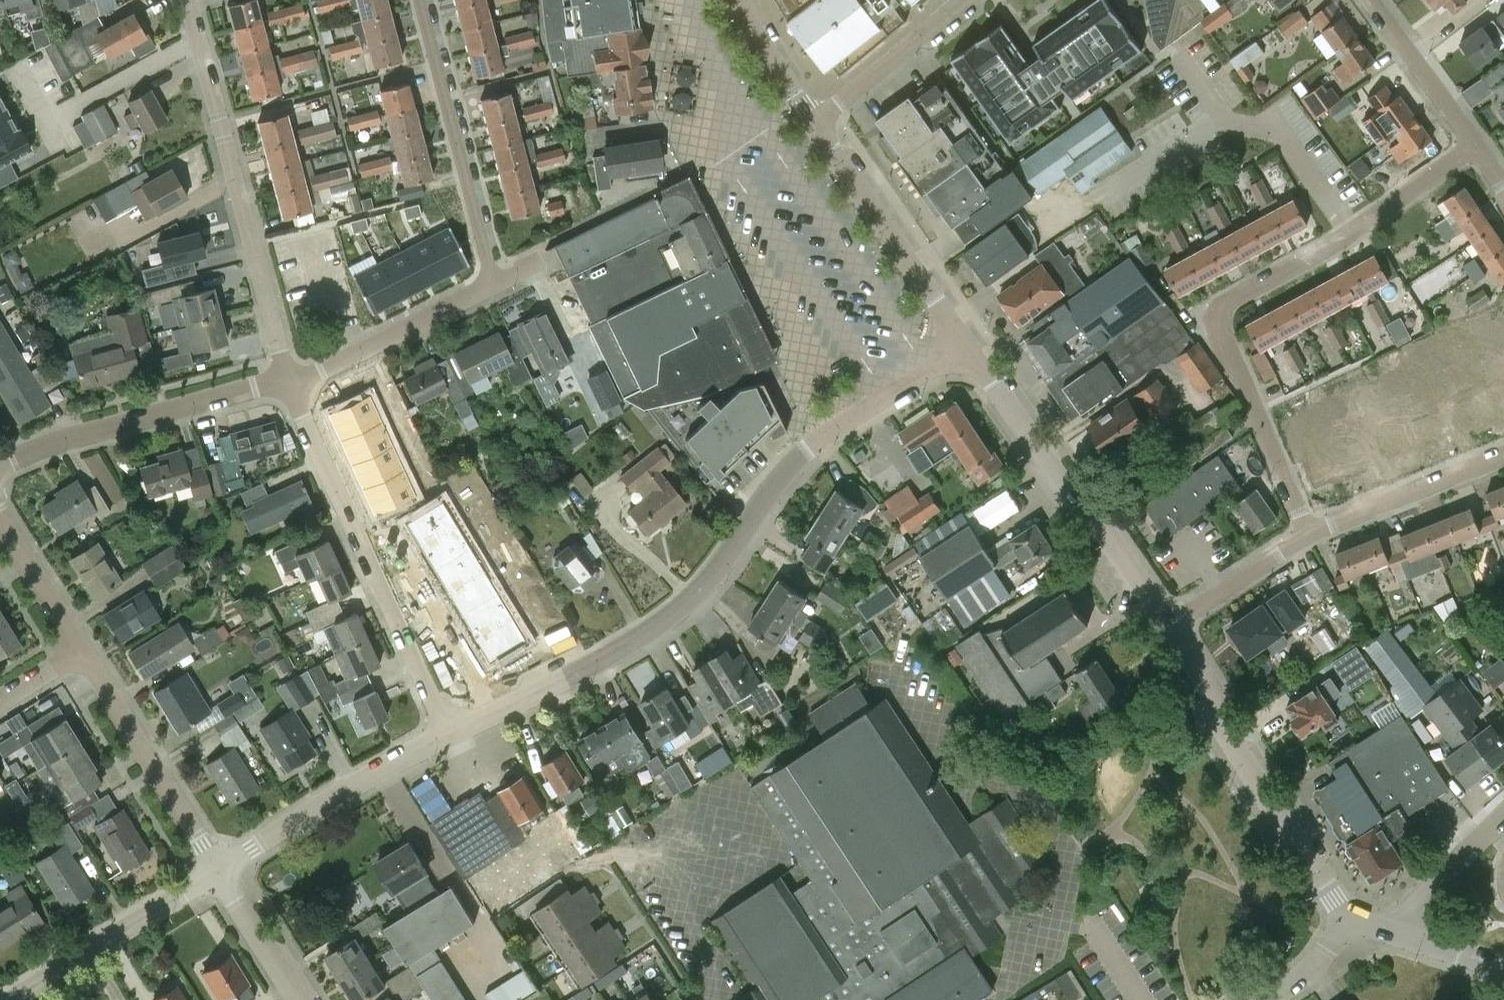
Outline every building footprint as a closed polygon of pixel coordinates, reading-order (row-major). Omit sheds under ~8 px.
[(5,6),(8,15),(25,10),(27,19),(42,15),(38,0),(3,0),(5,6)] [(99,14),(95,0),(48,0),(51,10),(77,3),(82,23),(99,14)] [(99,14),(116,5),(114,0),(95,0),(99,14)] [(233,31),(262,23),(256,0),(245,0),(227,5),(233,31)] [(319,12),(334,9),(332,0),(316,0),(319,12)] [(334,9),(349,5),(348,0),(332,0),(334,9)] [(360,20),(361,20),(389,13),(386,0),(349,0),(352,10),(358,8),(360,20)] [(462,30),(491,22),(485,0),(481,0),(456,6),(462,30)] [(545,43),(639,30),(635,0),(540,0),(545,43)] [(794,15),(788,20),(826,69),(831,65),(841,77),(907,22),(906,20),(905,21),(894,8),(904,0),(784,0),(794,15)] [(951,59),(1011,142),(1012,141),(1022,134),(1049,115),(1059,108),(1061,107),(1052,95),(1063,87),(1072,99),(1074,97),(1086,89),(1128,59),(1140,50),(1142,49),(1107,0),(1094,0),(1088,5),(1076,13),(1033,43),(1041,55),(1030,63),(1001,23),(988,33),(978,40),(963,51),(953,58),(951,59)] [(1153,40),(1160,50),(1166,46),(1177,0),(1145,0),(1153,40)] [(1216,0),(1215,0),(1207,6),(1211,12),(1220,5),(1216,0)] [(1463,0),(1428,0),(1434,8),(1444,1),(1454,13),(1466,4),(1463,0)] [(302,3),(284,7),(288,22),(305,18),(302,3)] [(1338,53),(1358,39),(1342,16),(1339,18),(1329,3),(1311,16),(1338,53)] [(1224,4),(1204,20),(1211,29),(1232,13),(1224,4)] [(270,26),(288,22),(284,7),(266,12),(270,26)] [(1308,21),(1300,10),(1280,25),(1288,36),(1308,21)] [(1496,16),(1503,27),(1503,10),(1496,16)] [(358,35),(359,39),(360,45),(366,43),(395,36),(389,13),(361,20),(360,20),(350,22),(353,32),(358,35)] [(99,17),(78,28),(86,45),(95,40),(102,52),(106,60),(128,48),(135,60),(154,50),(145,35),(142,36),(131,16),(107,30),(99,17)] [(1499,50),(1503,46),(1503,34),(1493,19),(1459,43),(1476,66),(1499,50)] [(462,30),(468,53),(497,45),(491,22),(462,30)] [(262,23),(233,31),(240,55),(268,47),(262,23)] [(329,29),(320,31),(324,44),(333,41),(329,29)] [(530,30),(518,34),(521,46),(534,43),(531,30),(530,30)] [(639,30),(545,43),(550,61),(565,60),(567,78),(576,77),(612,72),(612,70),(644,66),(639,30)] [(504,37),(506,44),(507,50),(521,46),(518,34),(504,37)] [(401,59),(395,36),(366,43),(372,67),(401,59)] [(359,39),(344,43),(347,55),(362,51),(360,45),(359,39)] [(1374,62),(1358,39),(1338,53),(1343,62),(1332,69),(1343,84),(1374,62)] [(1256,41),(1230,60),(1238,70),(1247,63),(1264,51),(1256,41)] [(344,43),(328,46),(331,59),(347,55),(344,43)] [(508,53),(507,50),(506,44),(497,46),(497,45),(468,53),(474,76),(503,69),(499,56),(508,53)] [(268,47),(240,55),(246,77),(274,70),(274,68),(281,66),(278,58),(277,55),(271,56),(268,47)] [(313,49),(296,54),(299,68),(317,64),(313,49)] [(278,58),(281,66),(282,73),(299,68),(296,54),(278,58)] [(544,60),(531,63),(533,71),(546,67),(544,60)] [(1247,63),(1238,70),(1246,81),(1255,74),(1247,63)] [(1503,79),(1503,63),(1482,78),(1489,89),(1503,79)] [(649,96),(644,66),(612,70),(612,72),(576,77),(577,91),(601,88),(603,101),(616,99),(618,114),(650,110),(648,96),(649,96)] [(280,92),(274,70),(246,77),(251,99),(280,92)] [(1007,175),(989,149),(938,78),(876,122),(886,136),(879,141),(894,161),(895,160),(936,217),(942,213),(953,229),(964,245),(1039,193),(1019,167),(1007,175)] [(1322,83),(1312,91),(1325,110),(1341,99),(1332,86),(1327,90),(1322,83)] [(1394,132),(1414,118),(1398,95),(1396,96),(1387,83),(1374,93),(1383,106),(1378,109),(1394,132)] [(379,91),(385,117),(414,110),(407,84),(379,91)] [(127,102),(132,111),(123,116),(130,128),(139,123),(143,132),(166,119),(150,89),(127,102)] [(480,100),(486,124),(515,117),(509,93),(480,100)] [(1338,120),(1359,105),(1352,94),(1331,109),(1338,120)] [(584,99),(585,105),(579,106),(582,128),(596,126),(592,97),(584,99)] [(30,149),(19,129),(17,130),(0,98),(0,165),(30,149)] [(543,102),(535,104),(539,117),(552,113),(549,101),(543,102)] [(103,104),(81,116),(83,120),(95,142),(117,130),(103,104)] [(525,121),(539,117),(535,104),(522,108),(525,121)] [(1134,105),(1124,112),(1129,119),(1139,112),(1134,105)] [(377,109),(362,113),(365,126),(380,122),(377,109)] [(1019,167),(1039,193),(1067,173),(1084,195),(1097,186),(1093,181),(1133,153),(1100,109),(1019,167)] [(414,110),(385,117),(390,137),(419,130),(414,110)] [(350,130),(365,126),(362,113),(347,117),(350,130)] [(257,122),(264,146),(292,138),(286,114),(257,122)] [(515,117),(486,124),(492,147),(521,140),(515,117)] [(1431,141),(1414,118),(1394,132),(1400,140),(1388,148),(1399,163),(1431,141)] [(83,120),(72,126),(84,148),(95,142),(83,120)] [(315,126),(318,139),(336,135),(332,121),(329,122),(315,126)] [(301,144),(318,139),(315,126),(298,130),(301,144)] [(419,130),(390,137),(396,161),(425,153),(419,130)] [(610,188),(609,176),(661,168),(657,137),(604,145),(602,146),(604,155),(593,157),(597,189),(610,188)] [(292,138),(264,146),(270,169),(299,162),(292,138)] [(521,140),(492,147),(498,170),(527,163),(536,160),(534,154),(530,138),(521,140)] [(562,147),(548,151),(551,163),(565,160),(562,147)] [(534,154),(536,160),(538,166),(551,163),(548,151),(534,154)] [(396,161),(390,162),(392,169),(393,172),(399,171),(402,184),(431,177),(425,153),(396,161)] [(389,156),(373,160),(377,173),(392,169),(390,162),(389,156)] [(1360,156),(1349,164),(1360,180),(1371,172),(1360,156)] [(299,162),(270,169),(276,193),(305,185),(305,184),(311,183),(309,176),(313,175),(310,161),(307,160),(299,162)] [(362,177),(377,173),(373,160),(358,164),(362,177)] [(139,161),(132,165),(136,172),(143,168),(139,161)] [(527,163),(498,170),(504,193),(533,186),(527,163)] [(344,168),(327,172),(330,185),(329,185),(331,194),(347,190),(352,212),(362,210),(357,189),(354,189),(352,179),(347,180),(344,168)] [(0,174),(0,188),(12,182),(6,171),(0,174)] [(105,222),(135,205),(144,222),(185,200),(169,172),(152,181),(146,171),(92,200),(105,222)] [(309,176),(311,183),(313,189),(329,185),(330,185),(327,172),(313,175),(309,176)] [(1255,182),(1285,238),(1307,226),(1293,200),(1280,207),(1276,199),(1273,200),(1261,179),(1255,182)] [(1263,217),(1250,223),(1264,249),(1285,238),(1255,182),(1249,185),(1261,207),(1258,208),(1263,217)] [(420,184),(398,190),(400,200),(423,194),(420,184)] [(276,193),(283,217),(311,209),(305,185),(276,193)] [(539,210),(533,186),(504,193),(510,217),(539,210)] [(1458,221),(1478,207),(1464,186),(1443,200),(1458,221)] [(564,270),(592,325),(725,260),(714,237),(702,213),(700,214),(696,205),(693,202),(691,199),(689,197),(685,195),(682,194),(680,193),(677,193),(674,193),(669,193),(665,195),(545,254),(546,256),(555,252),(564,270)] [(560,201),(547,204),(550,216),(563,212),(560,201)] [(1213,205),(1225,226),(1231,223),(1219,201),(1213,205)] [(418,203),(411,205),(414,217),(421,215),(418,203)] [(406,219),(414,217),(411,205),(403,207),(406,219)] [(1219,230),(1225,226),(1213,205),(1207,208),(1219,230)] [(1458,221),(1472,242),(1493,228),(1478,207),(1458,221)] [(1018,214),(1006,223),(965,251),(989,285),(1037,250),(1034,237),(1018,214)] [(1433,224),(1440,234),(1451,226),(1445,216),(1433,224)] [(365,217),(358,219),(361,231),(368,229),(365,217)] [(353,233),(361,231),(358,219),(350,221),(353,233)] [(1250,223),(1229,235),(1243,260),(1264,249),(1250,223)] [(1171,227),(1183,249),(1189,246),(1177,224),(1171,227)] [(449,226),(425,238),(444,277),(469,264),(449,226)] [(1451,226),(1440,234),(1446,242),(1457,235),(1451,226)] [(1177,252),(1183,249),(1171,227),(1165,231),(1177,252)] [(1472,242),(1486,263),(1503,251),(1503,245),(1493,228),(1472,242)] [(175,278),(171,263),(204,254),(198,231),(157,242),(163,263),(141,269),(146,286),(175,278)] [(1120,242),(1127,253),(1129,251),(1140,268),(1152,261),(1141,243),(1142,243),(1136,233),(1120,242)] [(1229,235),(1208,246),(1222,272),(1243,260),(1229,235)] [(425,238),(401,251),(420,289),(444,277),(425,238)] [(1063,293),(1068,300),(1086,287),(1069,262),(1073,259),(1069,253),(1064,256),(1054,242),(1036,255),(1043,264),(999,296),(1000,297),(999,301),(1004,307),(1007,307),(1009,310),(1011,313),(1010,316),(1015,323),(1018,323),(1020,324),(1063,293)] [(1208,246),(1187,257),(1201,283),(1222,272),(1208,246)] [(14,250),(1,257),(20,294),(33,287),(25,272),(21,274),(16,265),(21,263),(14,250)] [(401,251),(377,263),(396,301),(420,289),(401,251)] [(1486,263),(1501,284),(1503,282),(1503,251),(1486,263)] [(1053,372),(1057,378),(1165,303),(1129,256),(1086,287),(1068,300),(1042,318),(1049,327),(1028,342),(1051,374),(1053,372)] [(1353,268),(1366,293),(1388,281),(1375,256),(1353,268)] [(1180,295),(1201,283),(1187,257),(1166,269),(1180,295)] [(1462,265),(1468,274),(1480,266),(1474,257),(1462,265)] [(658,355),(692,339),(697,336),(717,327),(719,325),(714,315),(729,308),(733,305),(737,302),(741,294),(725,260),(592,325),(593,327),(589,329),(624,400),(655,384),(658,355)] [(372,314),(396,301),(377,263),(352,276),(372,314)] [(1486,275),(1480,266),(1468,274),(1475,283),(1486,275)] [(1353,268),(1331,279),(1345,304),(1366,293),(1353,268)] [(1331,279),(1310,291),(1324,316),(1345,304),(1331,279)] [(172,299),(179,325),(186,323),(186,327),(221,318),(213,288),(196,292),(193,280),(138,294),(141,307),(172,299)] [(5,283),(0,286),(0,300),(2,303),(13,296),(5,283)] [(1491,300),(1483,287),(1466,299),(1473,311),(1491,300)] [(1310,291),(1289,302),(1302,328),(1324,316),(1310,291)] [(1378,299),(1372,302),(1384,323),(1389,320),(1378,299)] [(1289,302),(1267,314),(1281,339),(1302,328),(1289,302)] [(1378,326),(1384,323),(1372,302),(1367,305),(1378,326)] [(1165,303),(1057,378),(1063,386),(1083,414),(1113,392),(1115,395),(1159,363),(1164,364),(1174,357),(1195,342),(1176,317),(1166,304),(1165,303)] [(1500,305),(1494,309),(1499,319),(1503,317),(1503,313),(1500,305)] [(111,332),(70,344),(82,386),(138,370),(129,337),(143,333),(136,308),(107,316),(111,332)] [(547,308),(517,323),(542,374),(572,359),(547,308)] [(1499,319),(1494,309),(1487,312),(1492,323),(1499,319)] [(1492,323),(1487,312),(1480,315),(1485,326),(1492,323)] [(1263,350),(1281,339),(1267,314),(1245,326),(1259,351),(1263,350)] [(1400,342),(1413,337),(1405,316),(1392,321),(1400,342)] [(221,318),(186,327),(193,351),(227,342),(221,318)] [(17,349),(0,322),(0,359),(17,349)] [(1336,322),(1331,325),(1342,346),(1348,343),(1336,322)] [(31,335),(25,324),(15,330),(22,341),(31,335)] [(1336,349),(1342,346),(1331,325),(1325,328),(1336,349)] [(748,328),(718,341),(733,373),(762,359),(748,328)] [(460,368),(451,372),(463,396),(472,392),(469,384),(471,383),(475,392),(490,384),(486,376),(506,365),(509,371),(507,373),(513,386),(531,377),(509,334),(499,339),(496,333),(454,354),(460,368)] [(1208,358),(1195,342),(1174,357),(1201,394),(1223,379),(1208,358)] [(1294,345),(1288,348),(1300,369),(1306,366),(1294,345)] [(1294,372),(1300,369),(1288,348),(1282,351),(1294,372)] [(2,395),(33,377),(30,372),(17,349),(0,359),(0,392),(2,395)] [(1259,351),(1252,355),(1265,381),(1276,375),(1263,350),(1259,351)] [(44,360),(39,352),(33,356),(37,364),(44,360)] [(192,363),(189,352),(161,359),(164,370),(192,363)] [(1380,357),(1385,368),(1392,364),(1387,354),(1380,357)] [(1385,368),(1380,357),(1373,360),(1378,371),(1385,368)] [(404,380),(416,404),(447,388),(461,417),(471,413),(463,396),(451,372),(445,359),(404,380)] [(1378,371),(1373,360),(1366,363),(1372,374),(1378,371)] [(44,363),(30,372),(33,377),(2,395),(19,423),(50,405),(41,390),(44,388),(45,389),(57,381),(44,363)] [(1372,374),(1366,363),(1360,367),(1365,377),(1372,374)] [(1365,377),(1360,367),(1353,370),(1358,381),(1365,377)] [(589,377),(609,418),(623,411),(603,370),(589,377)] [(1358,381),(1353,370),(1346,373),(1351,384),(1358,381)] [(1351,384),(1346,373),(1340,376),(1345,387),(1351,384)] [(1345,387),(1340,376),(1333,380),(1338,390),(1345,387)] [(1174,418),(1170,412),(1177,408),(1157,379),(1088,428),(1108,456),(1110,454),(1116,462),(1134,449),(1129,441),(1156,422),(1160,428),(1174,418)] [(1338,390),(1333,380),(1326,383),(1331,394),(1338,390)] [(770,395),(768,396),(761,381),(646,408),(704,482),(705,481),(713,474),(715,477),(767,428),(772,438),(785,432),(785,433),(786,432),(783,426),(775,409),(776,408),(777,407),(778,406),(779,405),(779,403),(779,402),(779,400),(778,399),(777,398),(776,397),(775,396),(774,395),(772,395),(771,395),(770,395)] [(1331,394),(1326,383),(1319,386),(1325,397),(1331,394)] [(1325,397),(1319,386),(1313,389),(1318,400),(1325,397)] [(1367,413),(1385,459),(1441,436),(1423,391),(1403,398),(1399,387),(1381,394),(1386,405),(1367,413)] [(1318,400),(1313,389),(1306,393),(1311,404),(1318,400)] [(368,396),(329,414),(341,439),(380,422),(368,396)] [(1191,449),(1225,426),(1243,413),(1236,398),(1220,409),(1217,406),(1196,421),(1189,410),(1172,422),(1191,449)] [(395,401),(387,404),(392,415),(400,412),(395,401)] [(918,475),(949,455),(954,463),(960,458),(978,484),(1002,468),(992,453),(990,454),(955,402),(935,416),(932,413),(898,436),(909,453),(905,456),(918,475)] [(1315,434),(1296,441),(1314,487),(1370,464),(1371,464),(1352,419),(1333,427),(1328,415),(1311,422),(1315,434)] [(231,433),(231,434),(239,462),(282,451),(274,421),(231,433)] [(380,422),(341,439),(352,464),(391,446),(380,422)] [(581,424),(562,433),(570,448),(586,437),(581,424)] [(406,425),(398,429),(403,440),(411,436),(406,425)] [(1225,426),(1191,449),(1199,460),(1233,437),(1225,426)] [(231,434),(218,437),(225,466),(239,462),(231,434)] [(411,436),(403,440),(408,451),(416,447),(411,436)] [(620,477),(632,491),(647,479),(655,488),(628,510),(648,535),(686,504),(666,479),(665,480),(658,471),(675,457),(664,444),(658,449),(657,447),(620,477)] [(391,446),(352,464),(363,488),(402,470),(391,446)] [(211,495),(204,470),(187,475),(180,452),(164,457),(166,462),(141,470),(149,497),(190,486),(194,499),(211,495)] [(1165,539),(1232,492),(1239,487),(1217,456),(1143,507),(1165,539)] [(216,494),(225,492),(217,462),(208,464),(216,494)] [(402,470),(363,488),(374,513),(413,495),(402,470)] [(62,493),(43,505),(59,531),(94,509),(98,516),(109,509),(94,485),(84,491),(77,480),(61,490),(62,493)] [(241,511),(251,532),(295,512),(297,517),(313,510),(300,480),(267,495),(262,483),(240,492),(247,508),(241,511)] [(480,480),(473,484),(479,495),(486,491),(480,480)] [(821,514),(849,532),(863,510),(866,514),(876,506),(865,492),(851,482),(842,495),(837,491),(821,514)] [(441,486),(430,491),(433,498),(444,493),(441,486)] [(908,486),(885,500),(890,508),(895,517),(899,515),(907,528),(940,509),(929,492),(917,500),(908,486)] [(1484,517),(1489,528),(1498,524),(1496,518),(1503,515),(1503,486),(1486,493),(1494,513),(1484,517)] [(1239,487),(1232,492),(1239,501),(1233,505),(1253,534),(1277,518),(1256,488),(1245,496),(1239,487)] [(563,488),(553,493),(561,507),(570,502),(563,488)] [(440,497),(403,520),(418,543),(455,521),(440,497)] [(485,503),(478,507),(484,517),(491,513),(485,503)] [(213,505),(204,508),(206,519),(216,516),(213,505)] [(1470,508),(1446,517),(1456,542),(1489,528),(1484,517),(1475,521),(1470,508)] [(932,532),(914,543),(915,546),(920,553),(965,624),(1010,594),(996,572),(999,570),(998,568),(1020,554),(1028,567),(1030,566),(1034,568),(1042,563),(1041,559),(1054,551),(1036,523),(1010,540),(1011,540),(989,554),(978,537),(963,514),(962,512),(932,532)] [(806,538),(811,542),(813,543),(802,560),(824,574),(836,556),(834,555),(849,532),(821,514),(806,538)] [(1423,527),(1433,551),(1456,542),(1446,517),(1423,527)] [(455,521),(418,543),(432,566),(468,544),(455,521)] [(1405,549),(1396,552),(1400,564),(1407,580),(1439,566),(1436,558),(1433,551),(1423,527),(1400,536),(1405,549)] [(877,548),(883,539),(869,530),(863,539),(877,548)] [(316,576),(317,578),(338,568),(326,543),(310,550),(304,537),(274,550),(284,572),(299,565),(305,580),(316,576)] [(1379,537),(1356,545),(1366,571),(1389,562),(1391,568),(1400,564),(1396,552),(1386,556),(1379,537)] [(506,538),(499,542),(505,552),(512,548),(506,538)] [(863,539),(857,548),(871,557),(877,548),(863,539)] [(71,559),(94,597),(120,581),(96,543),(71,559)] [(141,563),(149,575),(179,556),(171,544),(141,563)] [(468,544),(432,566),(445,589),(482,567),(468,544)] [(582,591),(594,582),(597,579),(598,571),(580,549),(578,546),(570,545),(555,556),(552,559),(554,569),(569,589),(572,592),(579,593),(582,591)] [(1348,578),(1366,571),(1356,545),(1334,554),(1342,574),(1334,577),(1339,590),(1350,585),(1348,578)] [(913,548),(885,566),(889,573),(895,569),(920,553),(915,546),(913,548)] [(512,548),(505,552),(512,563),(518,559),(512,548)] [(1436,558),(1439,566),(1441,572),(1452,567),(1447,553),(1436,558)] [(187,568),(179,556),(149,575),(157,587),(187,568)] [(1322,591),(1332,585),(1322,566),(1311,572),(1322,591)] [(482,567),(445,589),(459,612),(496,590),(482,567)] [(306,612),(310,623),(341,608),(337,600),(350,595),(338,568),(317,578),(328,603),(306,612)] [(1302,603),(1312,597),(1301,579),(1291,585),(1302,603)] [(779,582),(764,605),(800,628),(806,619),(807,617),(798,611),(806,599),(779,582)] [(828,582),(817,597),(841,613),(851,598),(828,582)] [(534,584),(527,588),(533,598),(540,594),(534,584)] [(855,603),(864,617),(890,600),(881,586),(855,603)] [(496,590),(459,612),(473,635),(510,612),(496,590)] [(143,591),(105,614),(121,640),(159,617),(143,591)] [(980,631),(958,646),(1006,719),(1030,704),(1028,701),(1032,698),(1058,681),(1043,658),(1040,654),(1087,624),(1067,592),(1005,633),(1002,630),(989,634),(983,636),(981,633),(980,631)] [(540,594),(533,598),(540,609),(546,605),(540,594)] [(1276,596),(1261,606),(1229,628),(1247,655),(1279,633),(1271,620),(1285,610),(1276,596)] [(1452,596),(1434,605),(1444,620),(1460,612),(1452,596)] [(794,637),(800,628),(791,623),(764,605),(749,629),(760,636),(753,646),(773,658),(781,646),(777,644),(785,631),(794,637)] [(341,608),(310,623),(314,631),(323,627),(334,653),(344,649),(345,651),(367,641),(356,615),(346,619),(341,608)] [(510,612),(473,635),(487,658),(524,636),(510,612)] [(0,623),(0,656),(20,643),(5,619),(0,623)] [(809,621),(803,631),(810,635),(819,640),(819,639),(824,631),(809,621)] [(1409,622),(1395,632),(1400,639),(1414,629),(1409,622)] [(178,624),(130,653),(144,677),(192,647),(178,624)] [(222,640),(230,635),(223,625),(215,630),(214,627),(192,640),(201,654),(222,640)] [(1492,768),(1487,761),(1438,695),(1388,628),(1366,645),(1395,684),(1387,690),(1401,714),(1405,720),(1424,706),(1447,737),(1449,735),(1459,748),(1446,758),(1467,786),(1492,768)] [(865,635),(875,650),(884,645),(874,630),(865,635)] [(813,650),(819,640),(810,635),(803,631),(797,640),(813,650)] [(356,675),(334,686),(339,695),(368,682),(364,674),(379,667),(367,641),(345,651),(356,675)] [(1356,646),(1340,657),(1353,677),(1369,667),(1356,646)] [(728,649),(710,660),(734,699),(749,689),(762,711),(773,705),(775,708),(783,703),(768,678),(761,682),(744,653),(742,654),(734,659),(728,649)] [(287,656),(277,660),(283,672),(292,668),(287,656)] [(1494,689),(1503,681),(1503,662),(1501,657),(1481,672),(1494,689)] [(1107,718),(1102,711),(1122,697),(1096,658),(1074,672),(1091,697),(1078,706),(1092,728),(1107,718)] [(734,699),(710,660),(693,671),(699,680),(689,686),(707,715),(734,699)] [(194,722),(193,720),(209,710),(186,673),(154,693),(178,732),(194,722)] [(233,712),(242,706),(256,697),(242,673),(227,683),(232,692),(216,703),(224,717),(233,712)] [(299,673),(285,682),(299,706),(313,697),(299,673)] [(1487,761),(1492,768),(1503,759),(1503,740),(1491,724),(1480,732),(1470,719),(1483,709),(1459,678),(1438,694),(1438,695),(1487,761)] [(1302,734),(1319,722),(1325,732),(1339,722),(1333,712),(1334,712),(1328,702),(1339,694),(1329,679),(1286,707),(1293,718),(1292,719),(1302,734)] [(317,686),(324,702),(339,695),(334,686),(332,680),(317,686)] [(1058,681),(1032,698),(1043,714),(1056,706),(1053,701),(1065,693),(1058,681)] [(339,695),(342,703),(343,704),(352,700),(363,727),(386,716),(375,690),(372,691),(368,682),(339,695)] [(969,955),(971,954),(921,878),(979,840),(968,822),(967,823),(884,698),(870,707),(853,683),(808,713),(824,737),(749,787),(816,888),(796,901),(791,893),(783,899),(772,882),(708,925),(724,950),(729,947),(734,954),(729,957),(746,983),(751,980),(756,987),(739,999),(974,999),(992,988),(969,955)] [(676,746),(692,737),(702,730),(690,711),(693,709),(685,695),(673,702),(665,689),(640,705),(654,728),(648,732),(656,746),(671,737),(676,746)] [(261,730),(286,769),(313,751),(299,731),(303,728),(292,710),(261,730)] [(213,725),(221,738),(240,726),(232,713),(213,725)] [(1405,720),(1401,714),(1329,761),(1339,776),(1316,791),(1315,794),(1322,804),(1325,805),(1328,810),(1327,813),(1334,823),(1339,824),(1346,834),(1345,838),(1346,840),(1376,822),(1373,817),(1405,796),(1408,800),(1442,777),(1405,720)] [(602,728),(625,766),(627,770),(632,772),(647,763),(649,757),(623,715),(602,728)] [(81,742),(66,719),(48,730),(40,717),(0,742),(0,752),(3,757),(31,740),(46,764),(81,742)] [(602,728),(579,742),(597,771),(598,770),(603,778),(624,765),(602,728)] [(68,815),(69,814),(89,801),(97,796),(92,787),(104,780),(81,742),(46,764),(37,770),(60,807),(62,806),(68,815)] [(233,748),(229,751),(207,764),(231,803),(257,787),(233,748)] [(555,758),(544,765),(568,804),(585,794),(578,783),(584,780),(566,751),(564,753),(560,751),(555,754),(555,758)] [(678,761),(668,767),(681,790),(692,783),(678,761)] [(667,769),(656,776),(669,796),(680,789),(667,769)] [(1346,840),(1348,843),(1347,844),(1348,845),(1347,850),(1350,854),(1355,856),(1368,878),(1375,879),(1403,862),(1390,841),(1413,827),(1406,816),(1449,788),(1442,777),(1408,800),(1405,796),(1373,817),(1376,822),(1346,840)] [(4,785),(18,807),(29,800),(15,778),(4,785)] [(504,791),(500,793),(518,824),(520,823),(524,830),(523,831),(533,848),(564,830),(554,812),(547,817),(524,779),(512,786),(509,784),(504,787),(504,791)] [(598,790),(581,800),(590,814),(595,811),(607,804),(598,790)] [(532,873),(573,846),(567,835),(564,830),(533,848),(523,831),(524,830),(520,823),(518,824),(500,793),(488,801),(486,799),(434,832),(447,852),(446,852),(480,906),(532,873)] [(1044,858),(1004,798),(968,822),(979,840),(921,878),(971,954),(999,936),(988,919),(1021,897),(1010,880),(1044,858)] [(97,813),(89,801),(69,814),(76,826),(97,813)] [(592,847),(568,805),(554,812),(564,830),(567,835),(573,846),(579,855),(592,847)] [(611,812),(621,828),(633,821),(623,805),(611,812)] [(144,862),(144,856),(149,853),(122,809),(94,826),(114,857),(119,854),(127,866),(132,863),(137,866),(144,862)] [(49,833),(59,849),(38,862),(64,905),(93,888),(71,853),(83,845),(67,821),(49,833)] [(385,928),(407,964),(433,948),(475,922),(452,885),(438,893),(410,846),(377,866),(395,894),(396,894),(407,912),(385,925),(386,927),(385,928)] [(0,863),(0,869),(8,882),(22,873),(12,856),(0,863)] [(526,917),(534,911),(568,888),(561,877),(519,906),(526,917)] [(568,888),(534,911),(546,929),(596,896),(593,892),(590,894),(585,885),(572,894),(568,888)] [(0,908),(0,946),(41,920),(21,886),(8,894),(12,901),(0,908)] [(596,896),(546,929),(558,947),(592,925),(589,920),(602,911),(596,903),(599,901),(596,896)] [(377,912),(352,928),(359,939),(384,923),(377,912)] [(592,925),(558,947),(570,965),(620,932),(617,928),(614,930),(608,921),(595,930),(592,925)] [(620,932),(570,965),(583,984),(617,961),(613,956),(626,947),(620,939),(623,937),(620,932)] [(327,957),(341,980),(370,962),(356,939),(327,957)] [(410,964),(410,965),(415,972),(439,957),(433,948),(407,964),(410,964)] [(231,957),(204,973),(221,999),(234,992),(238,999),(249,999),(255,996),(231,957)] [(439,957),(415,972),(418,976),(421,982),(446,967),(439,957)] [(370,962),(341,980),(354,999),(360,999),(384,985),(370,962)] [(608,972),(614,981),(628,972),(623,963),(608,972)] [(386,980),(393,992),(418,976),(415,972),(410,965),(386,980)] [(446,967),(421,982),(425,988),(428,992),(452,977),(446,967)] [(1060,986),(1069,999),(1073,999),(1081,995),(1066,971),(1055,978),(1034,992),(1038,999),(1060,986)] [(599,990),(614,981),(608,972),(594,981),(599,990)] [(393,992),(398,999),(407,999),(425,988),(421,982),(418,976),(393,992)] [(433,999),(436,999),(458,986),(452,977),(428,992),(433,999)] [(626,999),(653,999),(645,988),(644,988),(641,983),(633,988),(636,993),(626,999)] [(577,999),(584,999),(593,994),(588,985),(573,995),(577,999)] [(436,999),(458,999),(464,996),(458,986),(436,999)] [(176,987),(154,999),(185,999),(176,987)]
